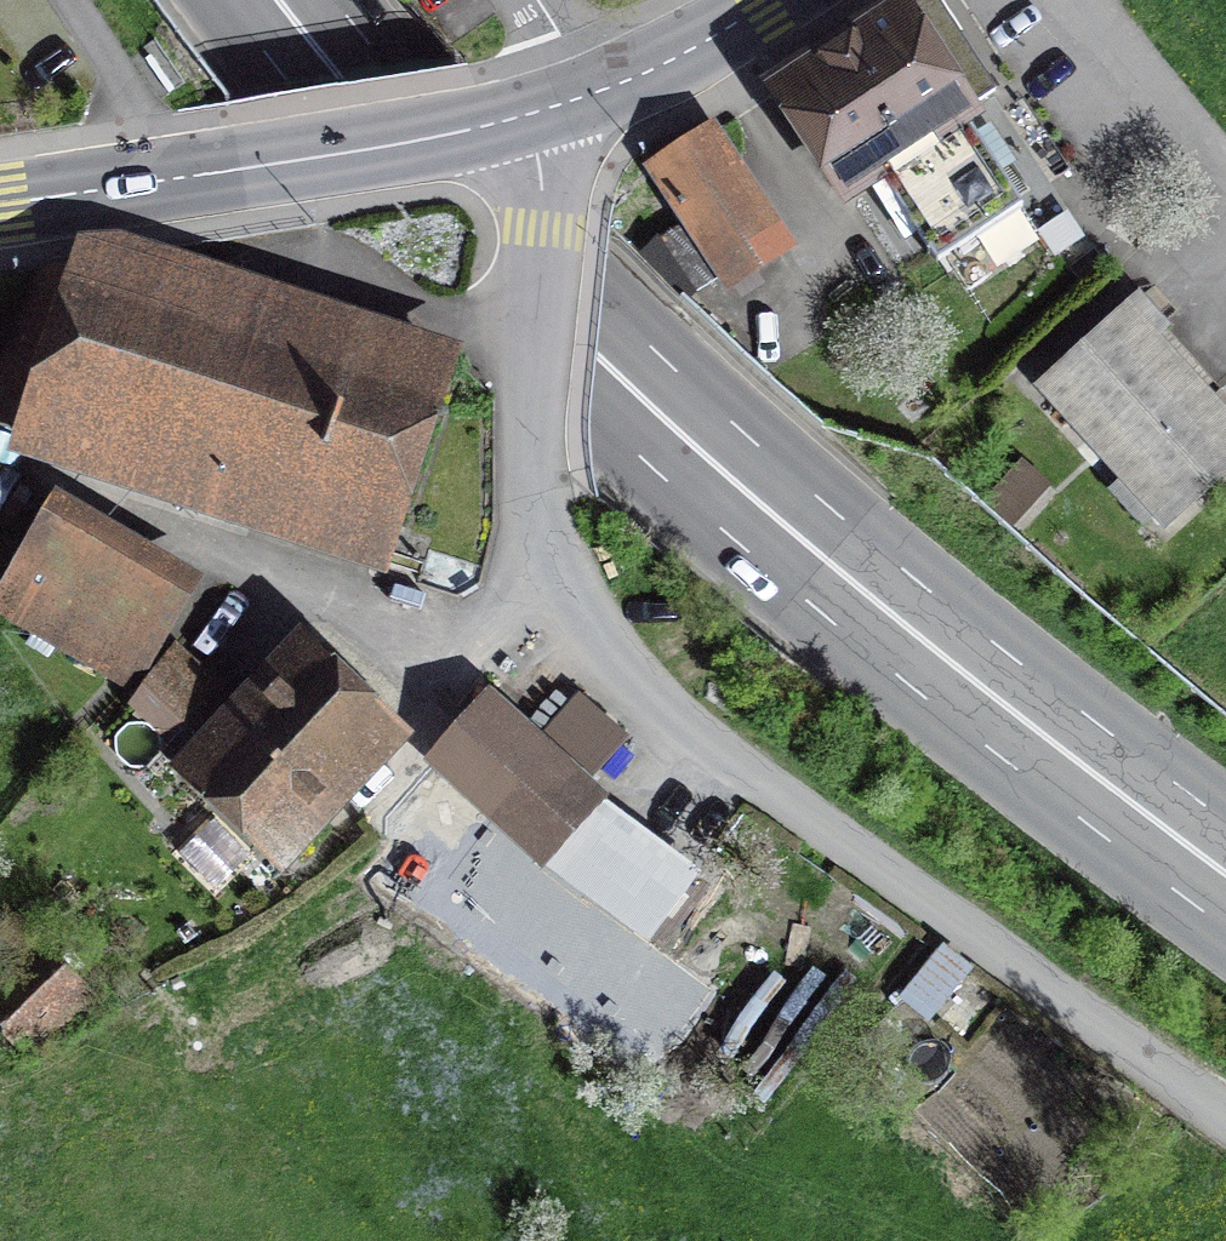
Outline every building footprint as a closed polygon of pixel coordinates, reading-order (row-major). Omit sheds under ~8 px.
[(936,0),(912,0),(862,33),(779,88),(848,191),(877,172),(937,262),(1024,205),(952,97),(986,75),(936,0)] [(660,238),(695,291),(771,241),(703,138),(653,170),(686,221),(660,238)] [(40,267),(0,388),(0,419),(371,539),(428,367),(265,314),(95,259),(40,267)] [(1127,306),(1040,386),(1167,524),(1225,470),(1225,414),(1183,367),(1127,306)] [(1016,471),(987,505),(1016,530),(1045,496),(1016,471)] [(9,605),(125,674),(175,590),(59,521),(9,605)] [(136,700),(278,839),(380,736),(303,661),(249,716),(177,647),(136,700)] [(541,754),(578,787),(619,741),(583,709),(541,754)] [(442,758),(525,829),(566,781),(483,710),(442,758)] [(537,858),(647,941),(696,876),(586,793),(537,858)] [(23,1053),(87,995),(16,917),(0,932),(0,1028),(23,1053)] [(943,948),(902,995),(925,1015),(966,968),(943,948)]
